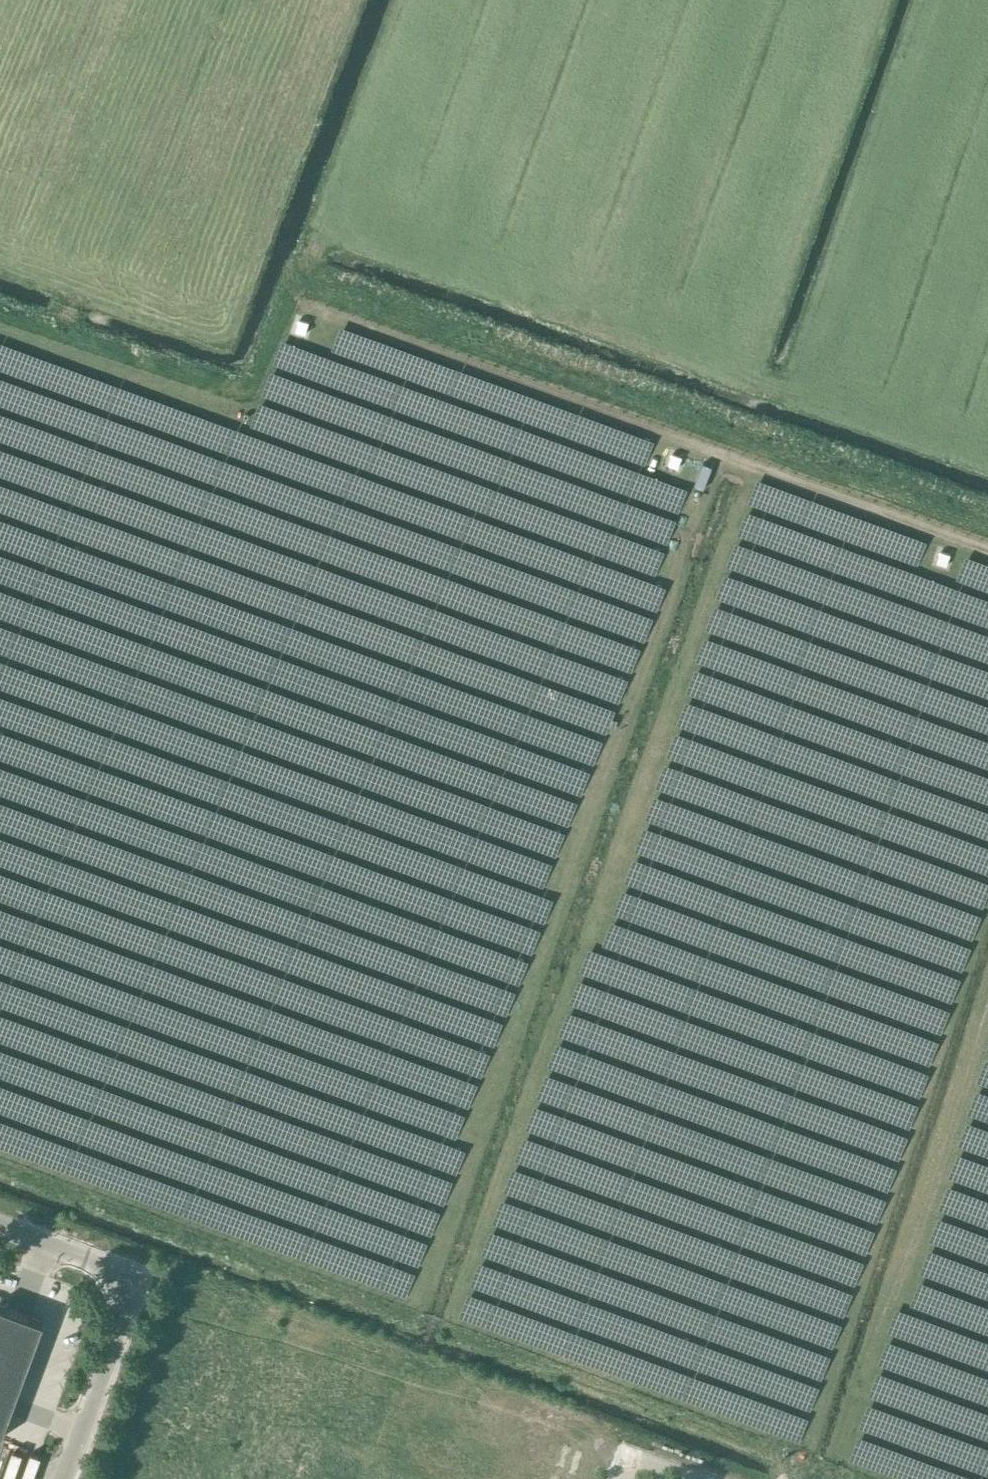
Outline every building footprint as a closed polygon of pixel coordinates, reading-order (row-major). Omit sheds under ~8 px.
[(0,1305),(0,1439),(44,1322),(0,1305)]
